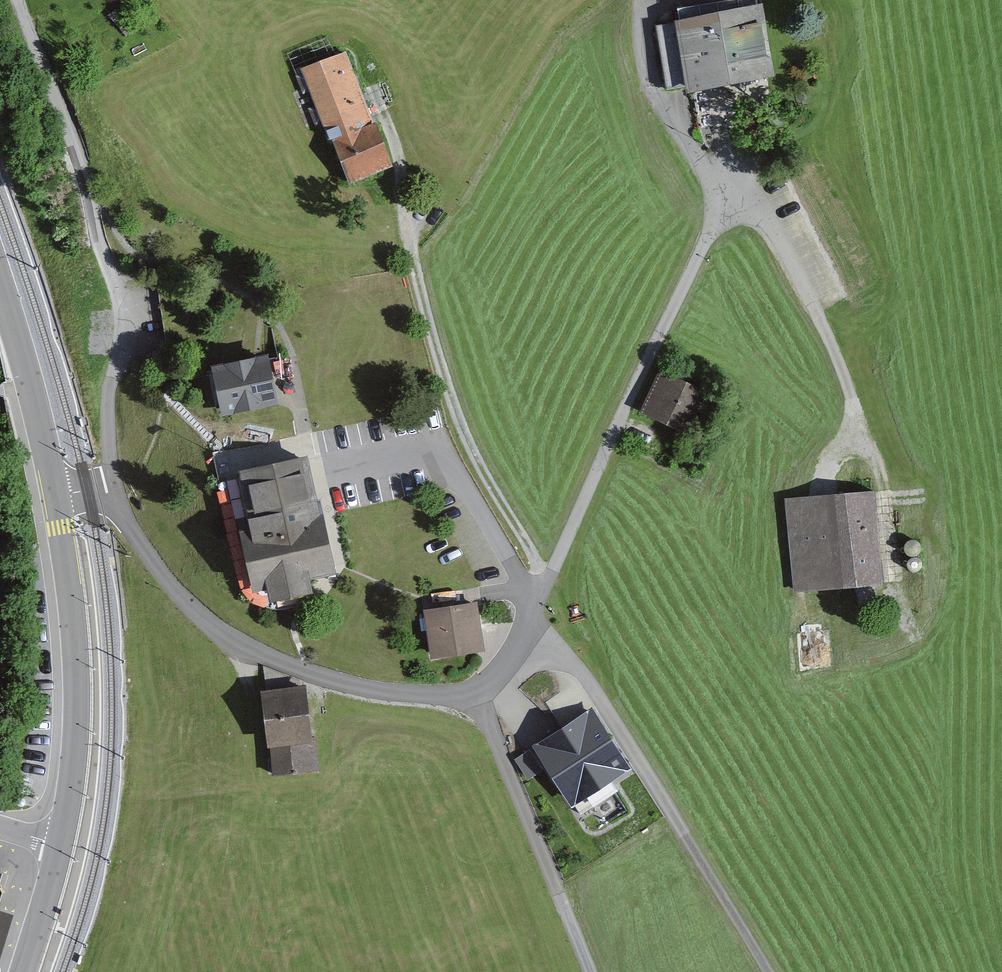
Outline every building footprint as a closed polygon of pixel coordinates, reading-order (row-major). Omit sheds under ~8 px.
[(758,12),(660,27),(670,94),(768,79),(758,12)] [(343,54),(299,72),(346,188),(390,171),(343,54)] [(199,366),(207,415),(270,405),(262,357),(199,366)] [(658,374),(638,416),(684,437),(703,395),(658,374)] [(307,456),(220,476),(244,595),(336,574),(322,517),(307,456)] [(873,493),(783,502),(793,593),(882,584),(873,493)] [(471,601),(420,609),(427,660),(478,652),(471,601)] [(259,696),(267,774),(314,769),(305,690),(259,696)] [(582,697),(528,730),(578,810),(621,783),(595,743),(606,736),(582,697)] [(13,917),(0,913),(0,960),(13,917)]
